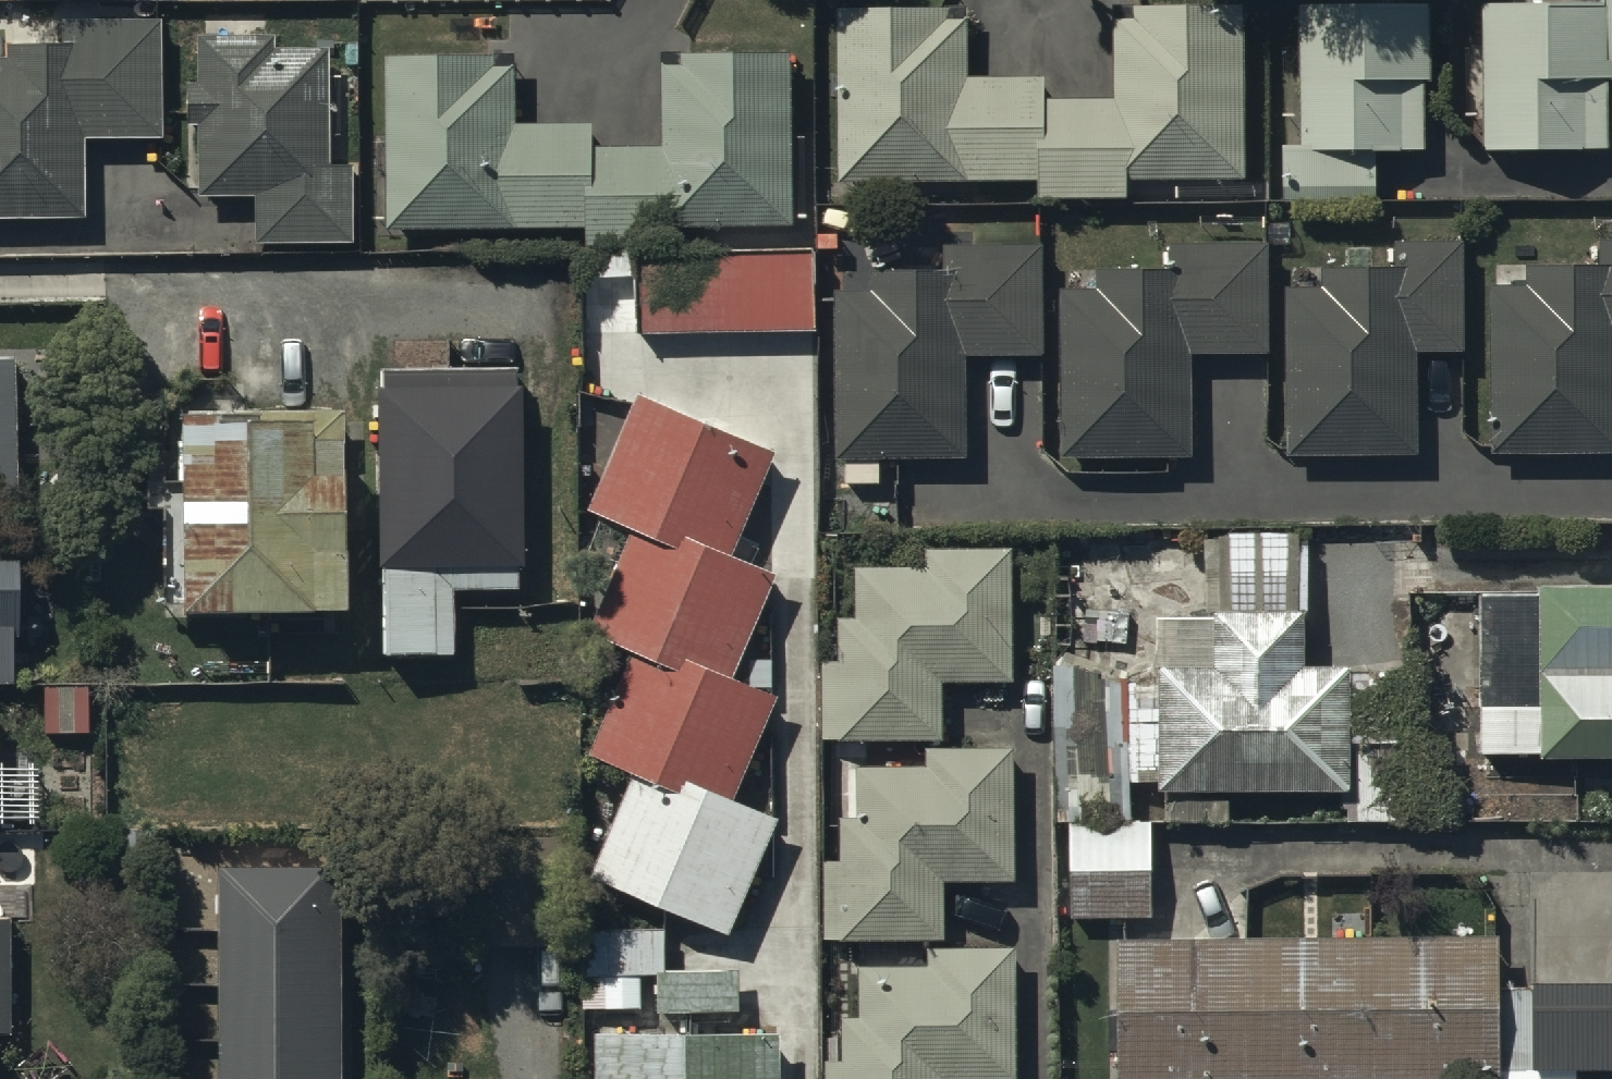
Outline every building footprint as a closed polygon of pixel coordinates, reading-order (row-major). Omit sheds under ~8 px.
[(1480,0),(1480,150),(1611,150),(1610,77),(1611,77),(1611,0),(1544,0),(1480,0)] [(1431,2),(1299,3),(1300,146),(1283,146),(1284,203),(1379,202),(1378,143),(1425,143),(1424,81),(1431,81),(1431,2)] [(945,6),(835,9),(839,181),(1035,176),(1035,198),(1133,196),(1132,177),(1248,174),(1245,5),(1135,7),(1135,15),(1115,16),(1117,98),(1045,100),(1045,75),(968,76),(966,18),(945,18),(945,6)] [(0,60),(0,215),(83,215),(82,129),(152,129),(151,20),(67,21),(68,60),(0,60)] [(270,36),(194,36),(195,196),(251,196),(251,246),(355,246),(355,161),(328,161),(328,46),(270,46),(270,36)] [(496,52),(382,53),(385,224),(592,220),(592,238),(680,236),(680,222),(793,220),(791,53),(680,55),(680,62),(660,63),(661,141),(595,142),(594,118),(518,119),(517,64),(497,64),(496,52)] [(1424,444),(1423,347),(1472,346),(1470,238),(1400,238),(1400,262),(1332,263),(1331,284),(1295,285),(1297,445),(1424,444)] [(1605,242),(1605,266),(1537,267),(1537,289),(1501,289),(1502,450),(1611,449),(1611,242),(1605,242)] [(1180,287),(1060,288),(1061,443),(1195,442),(1194,356),(1264,356),(1263,248),(1179,248),(1180,287)] [(963,290),(843,291),(844,446),(978,445),(977,359),(1047,359),(1047,251),(963,251),(963,290)] [(818,333),(816,252),(638,256),(639,336),(818,333)] [(0,357),(0,502),(16,502),(13,357),(0,357)] [(522,364),(376,367),(382,656),(453,654),(451,560),(526,559),(522,364)] [(776,451),(638,396),(595,504),(636,521),(733,558),(776,451)] [(338,409),(176,412),(180,611),(341,608),(338,409)] [(733,558),(636,521),(595,627),(636,641),(734,681),(775,574),(733,558)] [(944,679),(1012,679),(1011,547),(926,547),(925,564),(857,564),(857,616),(838,616),(838,658),(819,658),(819,740),(944,739),(944,679)] [(13,681),(13,559),(0,559),(0,681),(13,681)] [(1477,591),(1479,759),(1611,757),(1611,589),(1477,591)] [(1305,611),(1216,610),(1215,667),(1164,667),(1163,790),(1353,793),(1355,663),(1304,662),(1305,611)] [(734,681),(636,641),(592,750),(633,766),(730,805),(774,696),(734,681)] [(86,686),(42,687),(43,729),(87,728),(86,686)] [(948,880),(1016,880),(1016,748),(930,748),(930,764),(861,765),(862,816),(843,816),(843,859),(824,859),(824,940),(948,940),(948,880)] [(730,805),(633,766),(588,874),(724,930),(769,821),(730,805)] [(1151,818),(1073,817),(1072,913),(1149,914),(1151,818)] [(0,828),(0,888),(30,887),(29,855),(47,854),(46,827),(0,828)] [(351,870),(216,869),(215,1078),(350,1078),(351,870)] [(0,910),(0,1034),(16,1034),(15,910),(0,910)] [(1502,936),(1119,938),(1120,1078),(1478,1075),(1503,1075),(1502,985),(1502,936)] [(1018,1078),(1017,946),(931,947),(931,963),(863,964),(863,1015),(844,1015),(844,1058),(825,1058),(825,1078),(949,1078),(1018,1078)] [(739,970),(657,970),(657,1011),(739,1012),(739,970)] [(624,975),(589,978),(592,1009),(627,1005),(624,975)] [(1537,985),(1538,1067),(1578,1066),(1611,1066),(1611,984),(1537,985)] [(1502,985),(1503,1075),(1478,1075),(1478,1078),(1578,1078),(1578,1066),(1538,1067),(1537,985),(1502,985)] [(601,1031),(601,1078),(779,1078),(779,1030),(601,1031)]
